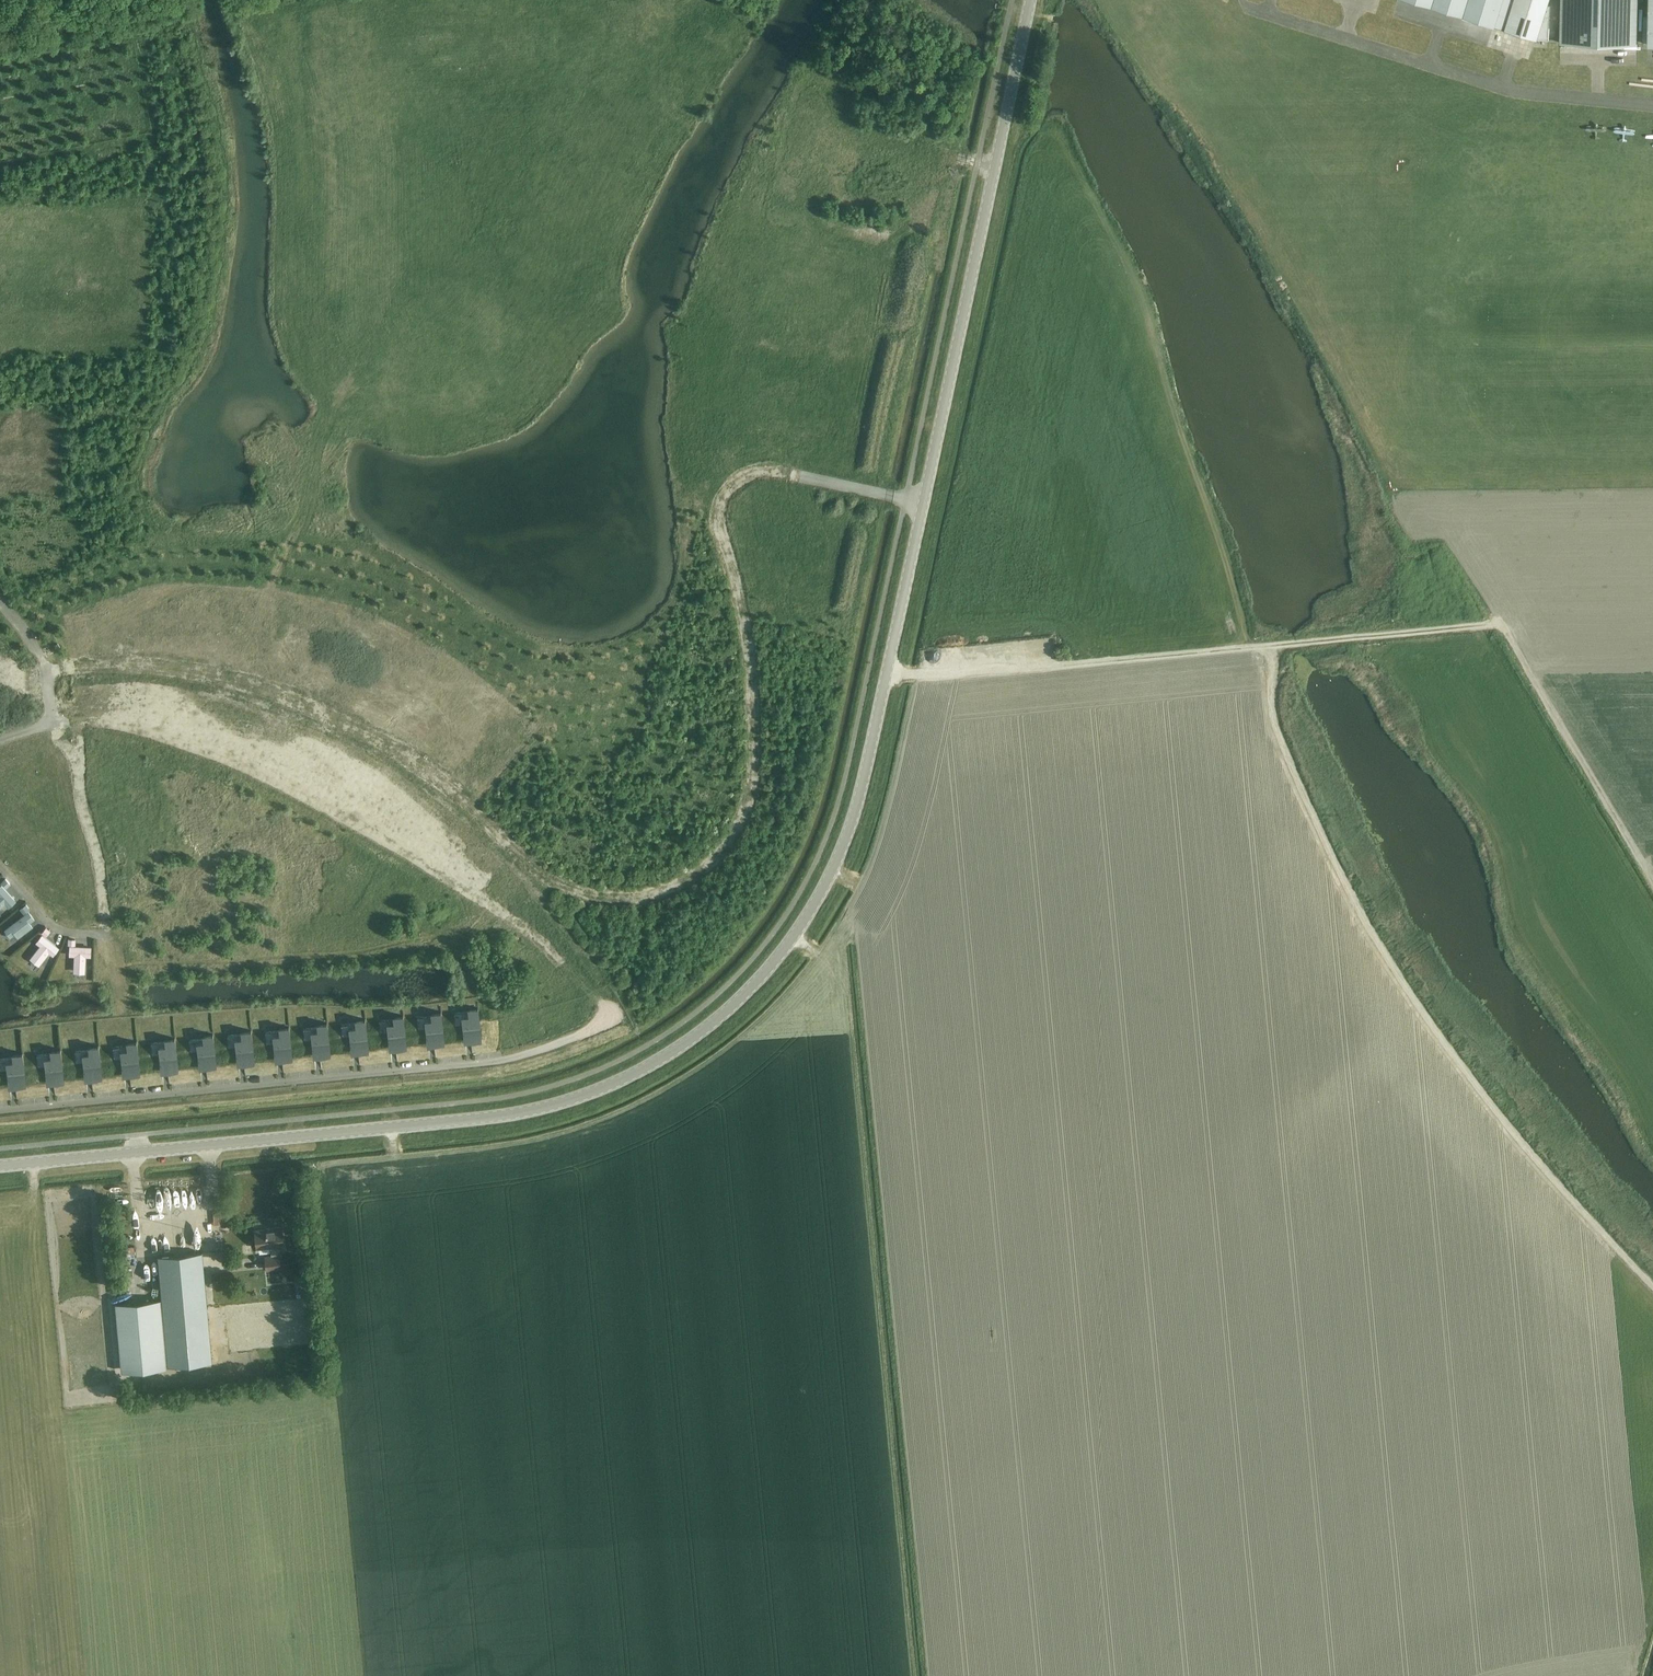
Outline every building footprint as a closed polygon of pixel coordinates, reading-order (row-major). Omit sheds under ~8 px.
[(1493,25),(1501,0),(1412,0),(1493,25)] [(1546,4),(1547,0),(1512,0),(1503,29),(1535,39),(1535,38),(1547,39),(1549,4),(1546,4)] [(1637,45),(1638,0),(1561,0),(1560,43),(1637,45)] [(1058,659),(1068,658),(1067,648),(1057,649),(1058,659)] [(446,796),(442,799),(449,807),(453,804),(446,796)] [(5,902),(9,906),(15,900),(1,886),(0,887),(0,907),(5,902)] [(15,932),(18,936),(32,926),(29,922),(33,918),(29,912),(6,929),(10,936),(15,932)] [(31,958),(39,964),(49,951),(53,954),(58,948),(42,936),(37,942),(41,945),(31,958)] [(75,971),(84,971),(85,955),(90,955),(90,947),(71,946),(70,954),(75,955),(75,971)] [(481,1035),(478,1008),(477,1008),(477,1012),(469,1013),(455,1014),(454,1014),(455,1027),(463,1026),(464,1037),(465,1037),(468,1036),(469,1041),(481,1040),(481,1035)] [(444,1039),(442,1025),(441,1011),(440,1011),(440,1012),(440,1015),(432,1016),(418,1018),(417,1018),(418,1031),(426,1030),(427,1040),(428,1040),(431,1040),(432,1045),(444,1043),(444,1039)] [(380,1034),(388,1034),(389,1044),(390,1044),(393,1044),(394,1048),(406,1047),(406,1043),(405,1033),(403,1015),(402,1015),(402,1019),(394,1020),(380,1022),(380,1021),(379,1021),(380,1034)] [(368,1046),(367,1032),(365,1019),(364,1019),(364,1023),(356,1024),(342,1025),(341,1025),(342,1038),(350,1037),(351,1048),(352,1048),(355,1047),(356,1052),(368,1051),(368,1046)] [(313,1052),(314,1052),(317,1051),(318,1056),(330,1055),(330,1050),(328,1036),(327,1023),(326,1023),(326,1027),(318,1028),(304,1029),(303,1029),(304,1042),(312,1041),(313,1052)] [(292,1054),(289,1027),(288,1027),(288,1030),(280,1031),(266,1033),(265,1033),(266,1046),(274,1045),(275,1056),(276,1056),(276,1055),(279,1055),(280,1060),(292,1059),(292,1054)] [(254,1058),(252,1044),(251,1030),(250,1030),(250,1034),(242,1035),(228,1037),(228,1036),(227,1036),(228,1049),(236,1049),(237,1059),(238,1059),(241,1059),(242,1063),(254,1062),(254,1058)] [(216,1061),(214,1048),(213,1034),(212,1034),(212,1038),(204,1039),(190,1040),(189,1040),(190,1053),(198,1052),(199,1063),(200,1063),(203,1063),(204,1067),(216,1066),(216,1061)] [(161,1067),(162,1067),(165,1066),(165,1071),(178,1070),(177,1065),(178,1065),(176,1051),(175,1038),(174,1038),(174,1042),(166,1043),(152,1044),(151,1044),(152,1057),(160,1056),(161,1067)] [(139,1069),(138,1055),(137,1042),(135,1042),(136,1046),(128,1047),(114,1048),(113,1048),(114,1061),(122,1060),(123,1071),(124,1071),(124,1070),(127,1070),(127,1075),(140,1074),(139,1069)] [(85,1075),(86,1074),(89,1074),(89,1079),(102,1077),(101,1073),(99,1045),(97,1046),(98,1050),(89,1050),(76,1052),(75,1052),(76,1065),(84,1064),(85,1075)] [(63,1077),(61,1049),(59,1049),(59,1053),(51,1054),(37,1056),(37,1055),(36,1055),(38,1068),(46,1068),(47,1078),(48,1078),(51,1078),(51,1082),(64,1081),(63,1077)] [(24,1066),(22,1053),(21,1053),(21,1057),(13,1058),(0,1059),(0,1072),(7,1071),(9,1082),(13,1081),(13,1086),(26,1085),(25,1080),(24,1066)] [(281,1268),(279,1255),(278,1255),(277,1245),(283,1244),(281,1226),(271,1227),(271,1228),(255,1230),(257,1247),(270,1246),(271,1255),(265,1256),(267,1269),(281,1268)] [(168,1365),(172,1365),(212,1361),(202,1251),(172,1254),(159,1255),(162,1298),(168,1365)] [(123,1369),(168,1365),(162,1298),(117,1303),(123,1369)]
